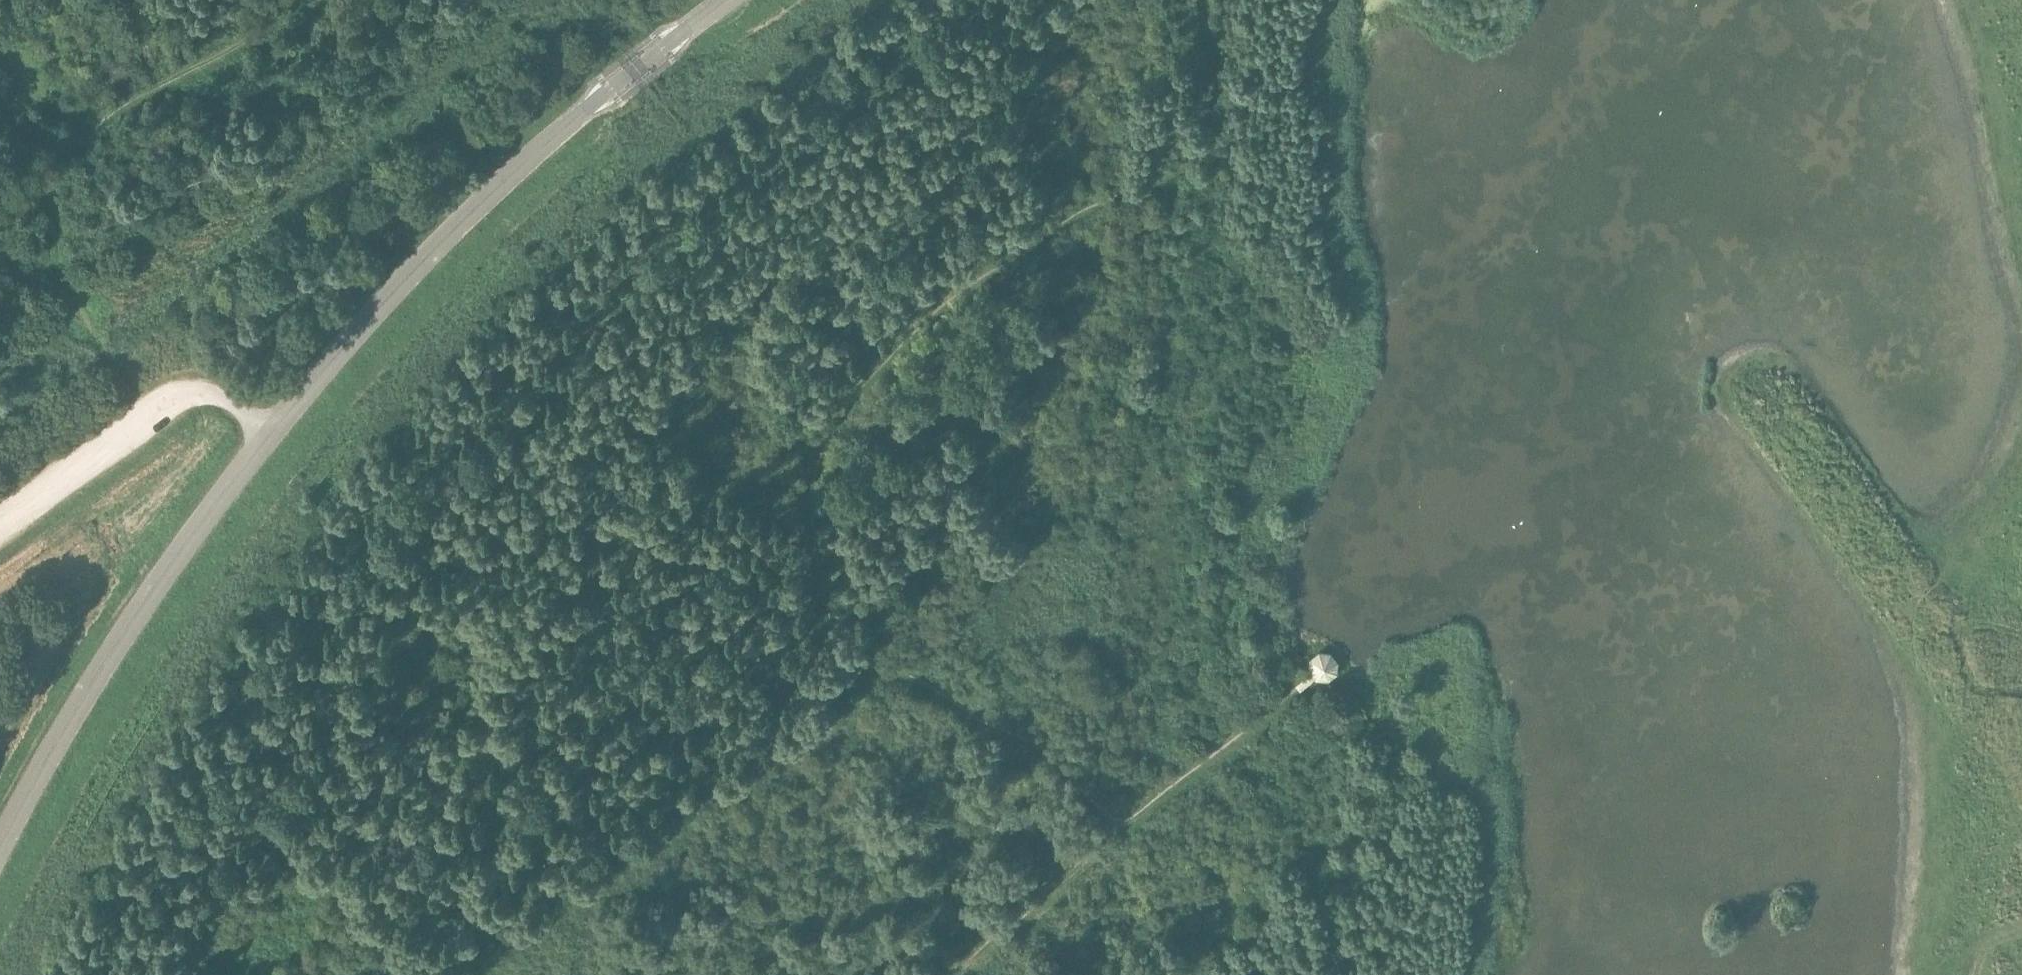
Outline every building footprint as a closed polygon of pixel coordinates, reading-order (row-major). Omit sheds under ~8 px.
[(1313,677),(1327,679),(1337,670),(1337,657),(1328,649),(1316,649),(1307,655),(1307,668),(1313,677)]
